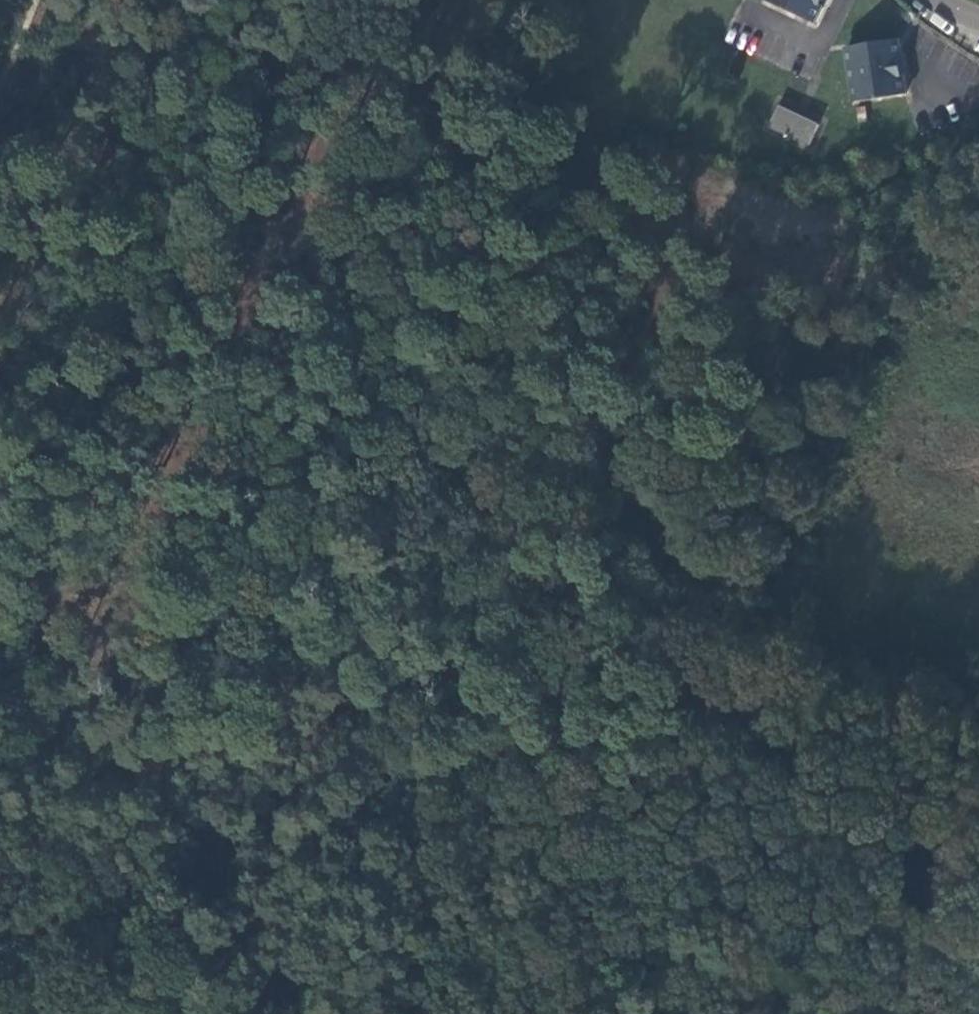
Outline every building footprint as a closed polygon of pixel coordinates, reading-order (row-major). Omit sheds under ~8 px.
[(823,0),(782,0),(815,16),(823,0)] [(907,88),(899,35),(847,42),(855,95),(907,88)] [(809,139),(819,118),(779,99),(769,120),(809,139)]
